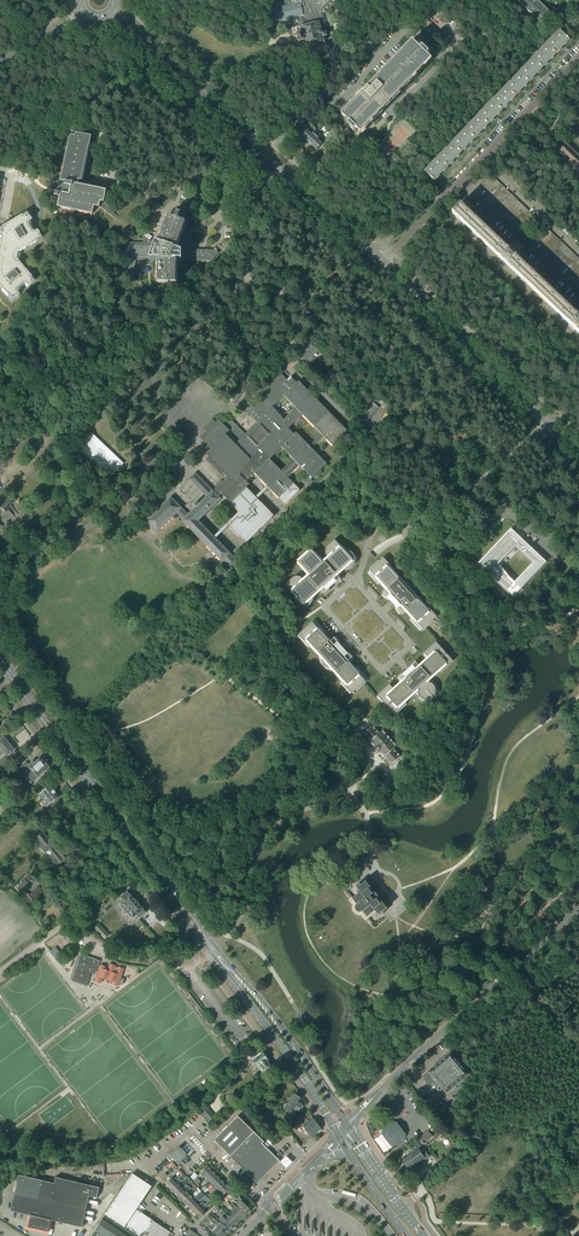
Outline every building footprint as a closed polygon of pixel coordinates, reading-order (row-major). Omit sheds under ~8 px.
[(285,6),(275,9),(278,22),(303,16),(304,19),(301,20),(300,20),(299,20),(300,25),(301,25),(302,25),(302,26),(296,28),(297,34),(296,34),(299,42),(301,48),(305,47),(306,52),(326,47),(323,37),(326,36),(326,34),(327,34),(327,32),(326,28),(325,28),(322,14),(335,0),(284,0),(285,6)] [(536,1),(535,0),(516,0),(527,10),(536,1)] [(527,10),(541,24),(550,15),(536,1),(527,10)] [(546,45),(555,54),(569,40),(560,31),(546,45)] [(417,46),(412,42),(407,47),(407,46),(404,49),(404,50),(401,54),(400,53),(397,57),(396,56),(392,60),(392,61),(389,64),(390,65),(386,69),(385,69),(382,72),(383,73),(376,80),(376,79),(372,82),(373,83),(363,93),(360,90),(351,100),(354,103),(350,107),(350,106),(346,110),(346,111),(342,116),(346,120),(344,122),(356,134),(358,132),(361,134),(365,130),(366,130),(370,126),(369,125),(375,119),(375,120),(379,116),(378,116),(382,112),(386,109),(385,108),(392,101),(392,102),(396,98),(395,98),(402,91),(406,88),(405,87),(409,83),(410,84),(413,80),(412,80),(416,76),(417,76),(420,73),(419,72),(423,68),(424,69),(427,65),(431,60),(429,58),(431,55),(419,44),(417,46)] [(533,59),(542,68),(555,54),(546,45),(533,59)] [(528,82),(542,68),(533,59),(519,73),(528,82)] [(506,87),(515,96),(528,82),(519,73),(506,87)] [(501,110),(515,96),(506,87),(492,101),(501,110)] [(479,115),(488,124),(501,110),(492,101),(479,115)] [(465,129),(474,138),(488,124),(479,115),(465,129)] [(315,129),(309,123),(306,127),(305,126),(299,134),(296,138),(301,143),(305,139),(317,150),(323,143),(312,132),(315,129)] [(461,153),(474,138),(465,129),(451,144),(461,153)] [(55,193),(54,195),(57,196),(59,196),(59,195),(61,196),(60,200),(58,207),(59,207),(59,206),(60,206),(62,207),(62,208),(71,210),(72,209),(75,209),(75,210),(76,210),(76,209),(79,210),(79,212),(88,214),(89,212),(92,213),(92,214),(93,214),(94,206),(101,208),(103,205),(103,203),(104,203),(106,192),(105,192),(105,193),(102,192),(102,190),(93,188),(92,190),(89,189),(89,188),(88,189),(81,187),(81,186),(80,186),(80,187),(78,186),(79,180),(82,181),(82,180),(81,180),(81,176),(83,176),(84,171),(82,171),(83,167),(85,167),(86,162),(84,162),(85,158),(87,158),(88,153),(86,153),(87,149),(89,149),(90,142),(91,136),(82,135),(81,138),(70,135),(65,158),(65,159),(61,177),(60,181),(58,180),(55,193)] [(438,158),(447,167),(461,153),(451,144),(438,158)] [(571,148),(566,144),(559,152),(563,156),(571,148)] [(576,153),(571,148),(563,156),(568,161),(576,153)] [(568,161),(573,166),(578,159),(578,156),(576,153),(568,161)] [(434,181),(447,167),(438,158),(424,172),(434,181)] [(103,205),(101,208),(113,217),(117,220),(126,227),(129,229),(143,240),(144,241),(144,243),(143,243),(142,242),(141,242),(140,243),(139,243),(138,243),(137,242),(135,243),(130,243),(127,243),(125,251),(129,272),(134,272),(135,268),(135,267),(136,263),(135,263),(135,261),(136,259),(153,260),(153,259),(158,259),(158,283),(177,283),(177,260),(180,260),(182,261),(182,260),(186,262),(187,261),(209,261),(212,261),(213,260),(214,259),(215,258),(219,253),(215,249),(214,250),(211,253),(210,252),(209,251),(209,250),(203,250),(187,249),(185,247),(187,246),(188,245),(186,243),(184,242),(183,243),(182,244),(181,244),(180,243),(179,243),(186,223),(187,222),(187,221),(189,221),(188,222),(189,222),(189,213),(189,211),(187,211),(185,211),(175,211),(171,211),(171,215),(171,216),(170,217),(168,217),(167,222),(161,238),(149,241),(149,240),(142,235),(133,228),(128,224),(119,217),(112,212),(103,205)] [(459,205),(452,212),(463,222),(501,259),(499,260),(505,266),(507,264),(538,294),(545,287),(516,259),(505,249),(462,208),(459,205)] [(12,299),(15,297),(16,298),(19,296),(18,295),(16,292),(17,291),(16,289),(22,284),(23,285),(24,285),(25,284),(27,287),(30,285),(30,284),(33,281),(29,277),(30,276),(24,269),(16,260),(15,261),(13,258),(13,253),(17,251),(18,252),(36,241),(36,240),(35,240),(40,237),(38,234),(39,234),(38,232),(37,230),(33,232),(32,231),(31,231),(27,225),(28,224),(27,222),(31,220),(29,217),(28,217),(27,215),(26,214),(21,216),(21,215),(16,218),(2,226),(3,227),(1,228),(0,229),(0,233),(0,234),(0,238),(0,288),(7,296),(8,295),(9,296),(12,299)] [(537,239),(545,232),(542,229),(535,237),(537,239)] [(545,232),(537,239),(540,242),(545,237),(547,234),(545,232)] [(516,238),(505,249),(516,259),(527,248),(516,238)] [(230,254),(235,249),(226,240),(222,245),(230,254)] [(538,294),(570,324),(568,326),(573,330),(574,331),(575,329),(578,333),(578,319),(574,315),(545,287),(538,294)] [(309,363),(313,359),(310,356),(315,351),(310,345),(300,354),(309,363)] [(189,479),(207,497),(203,500),(200,503),(197,501),(194,504),(195,506),(196,507),(189,514),(188,515),(175,501),(171,497),(146,521),(155,529),(157,532),(176,513),(183,520),(182,521),(209,549),(221,562),(222,560),(229,567),(236,560),(234,558),(216,539),(228,527),(245,544),(274,516),(257,499),(269,488),(285,505),(300,490),(288,478),(299,466),(304,471),(312,479),(327,464),(311,448),(323,437),(329,443),(333,446),(334,445),(348,431),(345,429),(298,381),(297,383),(295,382),(290,377),(287,380),(281,373),(276,378),(268,386),(262,392),(266,396),(254,409),(254,408),(253,408),(254,409),(250,413),(254,417),(253,418),(258,423),(246,435),(229,418),(224,423),(223,424),(219,420),(216,423),(212,419),(202,429),(203,430),(206,433),(203,435),(200,438),(209,448),(210,449),(209,450),(206,453),(209,456),(205,460),(207,461),(223,479),(224,479),(221,483),(212,491),(195,473),(189,479)] [(366,423),(378,408),(372,402),(359,417),(366,423)] [(109,479),(124,463),(114,454),(92,433),(78,448),(109,479)] [(2,490),(7,495),(14,487),(9,482),(2,490)] [(5,513),(11,507),(10,506),(15,501),(10,496),(0,507),(0,508),(5,513)] [(546,562),(511,529),(478,563),(513,597),(546,562)] [(295,595),(295,598),(295,600),(296,601),(296,602),(297,604),(298,604),(299,605),(300,606),(302,606),(303,607),(304,607),(305,607),(307,606),(308,606),(309,605),(310,605),(311,604),(311,603),(312,602),(313,601),(313,600),(313,599),(313,597),(313,596),(320,590),(324,595),(330,590),(327,587),(333,582),(335,585),(341,580),(337,575),(343,569),(347,569),(348,569),(350,568),(351,567),(352,567),(353,566),(354,565),(354,563),(355,562),(355,561),(355,559),(355,558),(354,557),(354,556),(353,555),(353,554),(352,553),(350,552),(349,552),(348,551),(347,551),(346,551),(344,551),(335,540),(328,546),(327,547),(326,548),(326,550),(325,551),(325,552),(325,553),(326,555),(326,556),(327,557),(328,558),(323,563),(311,550),(297,562),(309,575),(303,580),(303,579),(302,578),(301,577),(299,577),(298,577),(297,577),(296,577),(294,577),(293,578),(292,578),(285,585),(295,595)] [(400,614),(405,610),(412,617),(410,619),(421,631),(437,617),(426,605),(424,606),(415,597),(414,597),(414,596),(414,595),(414,594),(414,592),(414,591),(414,590),(413,589),(413,588),(412,588),(411,587),(411,586),(410,585),(409,585),(408,584),(407,584),(406,583),(405,583),(404,583),(403,582),(402,582),(401,582),(401,581),(393,572),(394,570),(383,558),(368,572),(379,584),(380,583),(387,590),(382,594),(383,595),(384,596),(385,597),(386,597),(387,598),(389,599),(391,600),(391,599),(392,599),(397,604),(396,605),(396,606),(396,607),(397,609),(397,610),(398,611),(398,612),(400,614)] [(333,669),(334,669),(334,671),(342,680),(341,682),(352,694),(367,680),(356,668),(354,669),(348,662),(353,658),(352,657),(350,655),(348,654),(347,653),(345,652),(344,652),(343,653),(338,648),(339,647),(339,645),(339,644),(338,643),(338,642),(337,641),(337,640),(336,639),(335,638),(334,637),(330,642),(323,635),(325,633),(314,621),(298,635),(309,647),(311,646),(319,655),(320,655),(321,655),(321,656),(321,657),(321,658),(321,659),(321,660),(321,661),(322,662),(322,663),(323,664),(323,665),(324,666),(325,667),(326,667),(327,668),(328,668),(329,669),(330,669),(331,669),(332,669),(333,669)] [(399,676),(398,677),(402,682),(394,690),(389,685),(384,689),(378,695),(377,696),(394,714),(406,703),(405,702),(415,692),(415,690),(417,690),(417,691),(417,692),(418,694),(418,696),(419,697),(420,698),(421,699),(422,699),(422,700),(423,700),(424,700),(426,701),(428,701),(429,700),(431,700),(432,699),(433,698),(434,697),(435,696),(435,695),(436,693),(436,691),(436,689),(435,688),(435,687),(435,686),(434,686),(433,684),(432,683),(430,683),(429,682),(428,682),(427,682),(426,682),(426,679),(428,680),(429,680),(439,671),(441,672),(453,661),(436,642),(435,643),(424,654),(428,658),(419,666),(415,661),(414,662),(413,663),(412,664),(412,665),(411,667),(410,668),(412,670),(407,675),(405,673),(404,673),(402,674),(401,674),(400,675),(399,676)] [(379,733),(373,726),(364,734),(371,741),(370,742),(375,747),(380,752),(384,757),(385,757),(392,765),(400,757),(394,749),(397,746),(390,739),(387,735),(383,730),(380,733),(379,733)] [(13,751),(3,737),(0,740),(0,752),(1,752),(2,753),(5,757),(13,751)] [(1,770),(9,762),(4,757),(0,760),(0,769),(1,770)] [(43,762),(39,758),(33,763),(31,762),(28,765),(25,762),(16,770),(23,778),(24,778),(25,779),(24,779),(30,785),(35,780),(35,779),(37,778),(48,768),(47,766),(48,766),(45,763),(43,762)] [(51,804),(59,797),(50,786),(39,794),(48,805),(50,803),(51,804)] [(42,808),(34,815),(40,822),(47,815),(42,808)] [(3,833),(20,817),(18,815),(1,830),(3,833)] [(46,843),(50,840),(43,832),(36,839),(42,846),(40,847),(47,855),(49,854),(52,851),(46,843)] [(52,851),(49,854),(54,860),(52,862),(57,868),(65,861),(65,858),(56,847),(57,846),(51,839),(50,840),(46,843),(52,851)] [(19,886),(23,892),(30,885),(25,880),(19,886)] [(371,887),(366,881),(361,884),(359,884),(357,886),(357,888),(360,892),(352,899),(357,904),(356,906),(356,908),(356,910),(357,911),(359,912),(361,912),(363,911),(369,919),(377,913),(379,915),(381,916),(383,914),(383,912),(387,908),(382,901),(380,903),(377,899),(378,896),(375,892),(372,893),(369,889),(371,887)] [(44,892),(39,887),(30,896),(27,893),(24,896),(31,903),(34,901),(36,899),(38,901),(41,898),(39,896),(44,892)] [(127,892),(121,897),(124,900),(120,905),(124,910),(122,912),(126,915),(128,913),(133,919),(137,915),(140,918),(146,913),(143,909),(138,904),(139,903),(135,900),(130,895),(127,892)] [(94,929),(101,936),(104,939),(110,934),(99,924),(94,929)] [(51,951),(52,952),(53,954),(60,962),(65,958),(56,947),(51,951)] [(71,962),(70,966),(73,967),(73,966),(76,967),(75,971),(71,981),(75,982),(87,986),(88,982),(91,973),(95,974),(93,979),(95,980),(96,982),(99,983),(101,982),(103,978),(105,979),(105,980),(106,982),(108,983),(110,982),(111,981),(113,982),(113,983),(114,985),(117,986),(119,985),(119,984),(122,985),(124,984),(125,981),(124,979),(121,978),(123,970),(124,969),(118,967),(118,968),(115,967),(116,966),(113,965),(110,964),(108,971),(105,970),(106,969),(106,968),(105,967),(105,966),(103,966),(102,965),(102,966),(100,966),(98,966),(81,960),(83,954),(76,959),(74,963),(71,962)] [(261,1055),(260,1053),(251,1058),(253,1061),(252,1061),(255,1066),(254,1067),(256,1070),(260,1067),(262,1071),(269,1066),(264,1060),(265,1059),(262,1054),(261,1055)] [(468,1074),(450,1053),(430,1071),(429,1070),(425,1074),(427,1077),(424,1079),(430,1087),(433,1084),(437,1089),(440,1085),(446,1092),(451,1089),(453,1091),(456,1088),(456,1087),(464,1080),(462,1079),(468,1074)] [(286,1104),(284,1106),(284,1107),(285,1107),(286,1108),(285,1108),(288,1110),(291,1112),(290,1113),(289,1116),(288,1115),(285,1118),(289,1121),(294,1114),(295,1115),(296,1114),(298,1111),(302,1105),(298,1102),(299,1100),(300,1098),(299,1098),(299,1096),(297,1095),(296,1095),(295,1095),(294,1096),(290,1101),(288,1104),(287,1104),(287,1103),(286,1104)] [(442,1117),(449,1109),(440,1102),(433,1110),(442,1117)] [(212,1125),(217,1120),(207,1106),(201,1111),(212,1125)] [(313,1119),(310,1115),(306,1119),(301,1123),(304,1126),(303,1126),(306,1130),(305,1131),(307,1133),(308,1132),(311,1137),(321,1129),(318,1125),(316,1123),(313,1119),(314,1119),(313,1119)] [(280,1161),(262,1144),(264,1142),(238,1116),(214,1140),(230,1156),(231,1155),(232,1156),(232,1158),(234,1160),(235,1160),(237,1161),(236,1161),(258,1183),(280,1161)] [(390,1125),(390,1124),(383,1129),(381,1130),(379,1132),(379,1133),(380,1134),(381,1134),(382,1134),(391,1145),(402,1137),(403,1139),(406,1136),(396,1123),(395,1124),(394,1122),(390,1125)] [(268,1136),(273,1142),(279,1137),(274,1131),(268,1136)] [(422,1145),(427,1142),(426,1141),(432,1137),(428,1131),(422,1135),(424,1139),(420,1142),(422,1145)] [(392,1144),(391,1145),(392,1147),(403,1139),(402,1137),(392,1144)] [(422,1154),(417,1148),(421,1146),(418,1143),(413,1147),(414,1148),(413,1149),(414,1151),(412,1152),(410,1154),(413,1159),(414,1158),(415,1159),(417,1158),(420,1161),(424,1158),(426,1160),(429,1157),(428,1155),(425,1151),(422,1154)] [(179,1163),(188,1156),(180,1146),(171,1154),(179,1163)] [(287,1154),(280,1161),(286,1167),(293,1160),(287,1154)] [(413,1159),(410,1154),(402,1160),(409,1169),(420,1161),(417,1158),(415,1159),(414,1158),(413,1159)] [(439,1164),(445,1160),(441,1155),(436,1159),(439,1164)] [(166,1167),(154,1178),(158,1182),(161,1182),(165,1178),(167,1176),(165,1173),(172,1167),(174,1170),(177,1167),(176,1166),(172,1162),(168,1166),(166,1167)] [(201,1173),(198,1176),(200,1178),(201,1177),(204,1175),(206,1177),(213,1171),(208,1166),(202,1172),(201,1172),(201,1173)] [(206,1185),(202,1189),(203,1190),(211,1182),(218,1175),(213,1171),(206,1177),(207,1179),(205,1181),(206,1182),(205,1183),(206,1185)] [(137,1210),(152,1186),(133,1174),(106,1214),(91,1235),(169,1235),(171,1232),(137,1210)] [(54,1183),(40,1180),(19,1175),(11,1211),(30,1215),(29,1223),(33,1224),(32,1228),(44,1231),(48,1232),(51,1220),(82,1227),(89,1196),(97,1198),(99,1187),(55,1177),(54,1183)] [(172,1177),(165,1184),(170,1189),(180,1179),(179,1178),(180,1177),(178,1175),(174,1179),(172,1177)] [(211,1182),(203,1190),(205,1193),(209,1189),(208,1188),(213,1184),(215,1186),(222,1179),(218,1175),(211,1182)] [(180,1179),(170,1189),(173,1191),(174,1193),(181,1186),(179,1184),(182,1180),(180,1178),(180,1179)] [(216,1187),(208,1195),(211,1198),(213,1196),(216,1194),(219,1191),(226,1184),(222,1179),(215,1186),(216,1187)] [(181,1186),(174,1193),(178,1197),(179,1197),(189,1187),(186,1184),(183,1188),(181,1186)] [(219,1191),(216,1194),(217,1195),(218,1195),(219,1195),(222,1193),(224,1195),(230,1188),(226,1184),(219,1191)] [(189,1187),(179,1197),(183,1201),(190,1195),(188,1193),(192,1189),(189,1186),(189,1187)] [(190,1195),(183,1201),(187,1206),(194,1199),(199,1194),(202,1191),(199,1189),(197,1191),(196,1191),(191,1196),(190,1195)] [(194,1199),(187,1206),(192,1210),(198,1203),(203,1198),(204,1197),(206,1196),(202,1191),(199,1194),(194,1199)] [(229,1195),(228,1195),(231,1198),(233,1199),(239,1206),(246,1213),(249,1210),(249,1209),(249,1207),(245,1202),(239,1197),(240,1196),(238,1194),(237,1195),(233,1191),(229,1195)] [(198,1203),(192,1210),(196,1214),(202,1207),(206,1204),(205,1204),(203,1202),(200,1205),(198,1203)] [(202,1207),(196,1214),(200,1218),(207,1212),(204,1209),(208,1206),(210,1204),(208,1202),(205,1204),(206,1204),(202,1207)] [(233,1203),(230,1206),(233,1208),(235,1210),(242,1217),(245,1213),(246,1213),(239,1206),(238,1208),(233,1203)] [(233,1208),(230,1210),(233,1213),(231,1215),(238,1221),(242,1217),(235,1210),(233,1208)] [(221,1209),(219,1211),(227,1219),(233,1226),(238,1221),(231,1215),(229,1217),(221,1209)] [(219,1211),(216,1213),(221,1218),(219,1220),(221,1222),(229,1230),(233,1226),(227,1219),(219,1211)] [(209,1215),(207,1217),(211,1221),(225,1234),(229,1230),(221,1222),(219,1224),(209,1215)] [(211,1221),(207,1217),(201,1223),(204,1225),(205,1223),(218,1235),(223,1235),(225,1234),(211,1221)]
